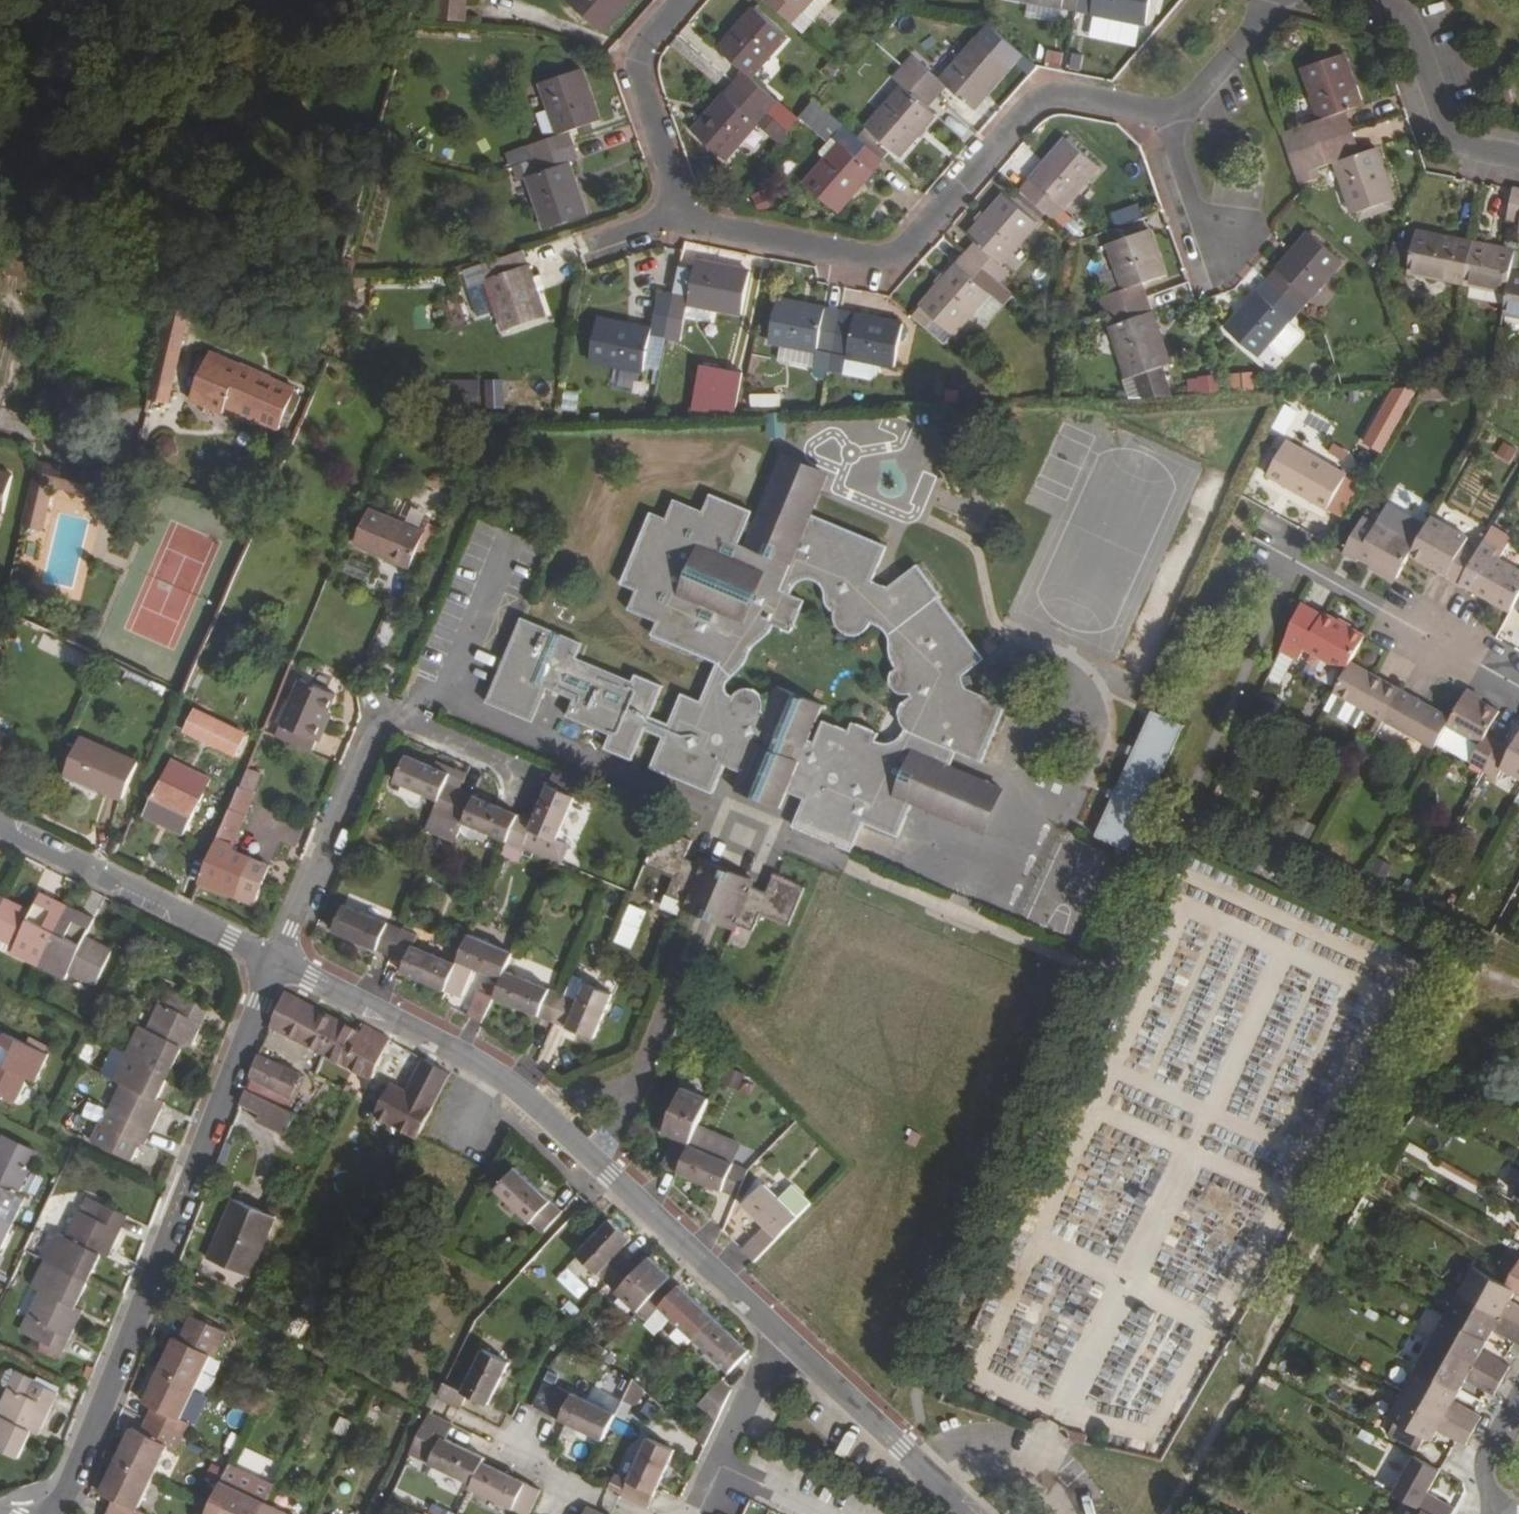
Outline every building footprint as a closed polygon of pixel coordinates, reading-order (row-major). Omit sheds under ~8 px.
[(470,0),(439,0),(438,20),(468,21),(470,0)] [(568,3),(602,31),(629,0),(571,0),(568,3)] [(793,26),(804,14),(799,11),(809,0),(764,0),(793,26)] [(1077,10),(1079,0),(1024,0),(1077,10)] [(1077,10),(1145,23),(1149,0),(1079,0),(1077,10)] [(743,72),(733,83),(765,111),(775,100),(750,77),(785,38),(752,9),(718,49),(743,72)] [(913,57),(904,68),(936,96),(945,86),(971,109),(1008,67),(975,39),(940,79),(913,57)] [(1342,55),(1301,70),(1320,121),(1283,136),(1289,154),(1333,139),(1326,120),(1343,114),(1360,108),(1342,55)] [(936,96),(904,68),(893,79),(901,87),(866,127),(898,156),(934,114),(926,107),(936,96)] [(581,69),(540,84),(558,135),(527,146),(531,159),(573,145),(568,132),(598,122),(581,69)] [(765,111),(733,83),(693,130),(724,158),(765,111)] [(1350,133),(1343,114),(1326,120),(1333,139),(1350,133)] [(882,158),(850,130),(805,182),(837,210),(882,158)] [(1358,154),(1350,133),(1333,139),(1341,160),(1358,154)] [(1392,202),(1374,149),(1358,154),(1341,160),(1333,139),(1289,154),(1300,187),(1321,180),(1317,169),(1333,163),(1353,215),(1392,202)] [(1067,140),(1021,191),(1054,220),(1098,168),(1067,140)] [(573,145),(531,159),(536,175),(527,179),(544,231),(586,216),(567,164),(578,161),(573,145)] [(1513,189),(1507,219),(1518,220),(1518,190),(1513,189)] [(769,190),(754,196),(760,211),(775,205),(769,190)] [(978,242),(968,254),(1000,282),(1009,269),(1002,264),(1038,223),(1006,195),(970,236),(978,242)] [(1147,225),(1107,239),(1125,289),(1101,298),(1106,312),(1146,298),(1141,283),(1165,275),(1147,225)] [(1473,242),(1416,231),(1407,273),(1464,284),(1473,242)] [(1310,234),(1267,280),(1299,308),(1341,261),(1310,234)] [(1516,251),(1473,242),(1464,284),(1507,293),(1511,272),(1516,251)] [(521,250),(480,265),(487,283),(468,290),(478,317),(497,311),(504,332),(545,317),(521,250)] [(968,254),(921,306),(953,335),(1000,282),(968,254)] [(740,315),(748,275),(694,264),(687,300),(673,297),(665,338),(679,342),(684,317),(686,304),(710,309),(740,315)] [(1511,272),(1507,293),(1503,314),(1518,317),(1518,274),(1511,272)] [(1267,280),(1225,329),(1257,356),(1268,343),(1279,352),(1284,352),(1300,334),(1286,322),(1299,308),(1267,280)] [(28,287),(18,284),(11,306),(24,298),(28,287)] [(194,295),(175,287),(162,338),(182,343),(194,295)] [(461,294),(445,298),(452,326),(469,322),(461,294)] [(650,330),(597,321),(588,362),(642,373),(650,335),(665,338),(673,297),(657,295),(650,330)] [(1146,298),(1106,312),(1128,379),(1123,381),(1129,398),(1171,396),(1161,368),(1169,365),(1146,298)] [(841,314),(777,300),(769,342),(832,355),(841,314)] [(707,322),(710,309),(686,304),(684,317),(707,322)] [(902,326),(841,314),(832,355),(893,368),(902,326)] [(182,343),(162,338),(149,399),(167,403),(182,343)] [(242,362),(211,349),(192,393),(224,407),(227,401),(281,424),(298,386),(271,375),(272,373),(243,361),(242,362)] [(733,412),(741,373),(705,365),(696,412),(733,412)] [(506,408),(507,380),(489,380),(488,407),(506,408)] [(753,393),(752,406),(783,407),(784,394),(753,393)] [(1286,403),(1276,429),(1292,435),(1301,409),(1286,403)] [(1345,475),(1287,441),(1267,476),(1326,509),(1345,475)] [(1497,455),(1512,463),(1518,449),(1505,441),(1497,455)] [(825,477),(781,458),(744,548),(753,551),(762,546),(761,542),(761,538),(763,533),(765,529),(770,528),(774,527),(778,528),(782,530),(785,533),(786,538),(785,543),(783,547),(780,550),(776,552),(779,561),(789,566),(809,516),(825,477)] [(3,512),(13,474),(0,471),(0,512),(3,512)] [(53,485),(34,480),(23,525),(43,529),(53,485)] [(710,495),(703,511),(674,500),(666,518),(652,512),(622,584),(635,590),(628,609),(656,621),(651,634),(719,662),(703,701),(682,692),(669,723),(651,716),(664,685),(636,673),(633,679),(577,656),(583,642),(526,619),(521,617),(486,703),(510,713),(511,710),(524,678),(547,688),(572,699),(565,715),(611,734),(605,748),(632,761),(645,730),(663,737),(650,767),(713,794),(724,767),(732,745),(751,753),(742,774),(734,795),(779,814),(788,792),(796,771),(813,778),(804,799),(793,825),(852,851),(864,822),(898,836),(911,804),(893,796),(896,788),(901,789),(904,788),(908,787),(912,786),(915,783),(920,784),(920,790),(921,794),(924,798),(927,800),(932,803),(937,803),(942,802),(946,800),(950,797),(954,791),(954,786),(954,781),(952,776),(949,773),(944,770),(940,768),(942,762),(948,748),(983,763),(1006,705),(964,687),(974,683),(970,675),(962,677),(961,676),(984,659),(939,599),(941,598),(917,565),(887,587),(883,586),(886,579),(879,576),(876,582),(872,581),(887,547),(809,516),(789,566),(779,561),(776,552),(780,550),(783,547),(785,543),(786,538),(785,533),(782,530),(778,528),(774,527),(770,528),(765,529),(763,533),(761,538),(761,542),(762,546),(753,551),(744,548),(737,545),(750,512),(710,495)] [(429,532),(372,510),(362,537),(391,549),(389,554),(414,565),(429,532)] [(1377,525),(1362,518),(1342,553),(1357,561),(1360,556),(1372,562),(1398,578),(1410,555),(1417,543),(1379,523),(1377,525)] [(1466,537),(1431,518),(1417,543),(1410,555),(1460,584),(1478,552),(1463,544),(1466,537)] [(1478,552),(1460,584),(1511,612),(1518,597),(1518,570),(1499,559),(1511,538),(1492,527),(1478,552)] [(391,549),(362,537),(359,543),(389,554),(391,549)] [(1372,562),(1368,567),(1395,583),(1398,578),(1372,562)] [(1365,636),(1324,614),(1322,617),(1301,604),(1280,649),(1302,661),(1308,651),(1345,672),(1350,662),(1365,636)] [(1400,690),(1350,662),(1345,672),(1334,691),(1377,716),(1367,734),(1374,738),(1384,720),(1400,690)] [(343,691),(308,676),(288,722),(284,733),(321,748),(326,736),(329,737),(334,721),(331,718),(336,707),(343,691)] [(547,688),(524,678),(511,710),(533,720),(547,688)] [(1451,719),(1400,690),(1384,720),(1434,748),(1447,725),(1451,719)] [(1498,711),(1466,692),(1451,719),(1447,725),(1477,743),(1469,761),(1484,770),(1499,743),(1485,735),(1498,711)] [(340,709),(336,707),(331,718),(334,721),(340,709)] [(246,732),(198,709),(188,729),(237,753),(246,732)] [(1185,726),(1152,711),(1096,835),(1128,850),(1185,726)] [(144,761),(88,734),(81,748),(88,753),(78,774),(127,796),(144,761)] [(1374,738),(1367,734),(1362,744),(1369,746),(1374,738)] [(1511,750),(1499,743),(1484,770),(1483,772),(1495,778),(1501,769),(1518,778),(1518,736),(1511,750)] [(0,741),(0,764),(9,745),(0,741)] [(751,753),(732,745),(724,767),(742,774),(751,753)] [(88,753),(81,748),(70,770),(78,774),(88,753)] [(215,776),(174,756),(145,812),(186,832),(215,776)] [(450,774),(406,756),(395,783),(439,800),(427,829),(442,835),(444,831),(450,817),(460,790),(446,784),(450,774)] [(1001,787),(942,762),(940,768),(944,770),(949,773),(952,776),(954,781),(954,786),(954,791),(950,797),(946,800),(942,802),(937,803),(932,803),(927,800),(924,798),(921,794),(920,790),(920,784),(915,783),(912,786),(908,787),(904,788),(901,789),(896,788),(893,796),(911,804),(982,833),(1001,787)] [(572,794),(579,779),(556,769),(549,785),(572,794)] [(813,778),(796,771),(788,792),(804,799),(813,778)] [(549,785),(548,784),(533,820),(519,814),(508,840),(566,865),(573,847),(556,840),(574,795),(572,794),(549,785)] [(262,793),(245,785),(207,878),(264,902),(273,878),(267,875),(273,862),(241,847),(262,793)] [(496,804),(460,790),(450,817),(464,823),(508,840),(519,814),(496,804)] [(444,831),(458,836),(464,823),(450,817),(444,831)] [(693,840),(662,827),(645,868),(674,880),(667,897),(685,904),(701,911),(718,867),(705,861),(703,867),(685,859),(693,840)] [(456,841),(458,836),(444,831),(442,835),(456,841)] [(279,864),(273,862),(267,875),(273,878),(279,864)] [(728,871),(718,867),(701,911),(710,915),(719,918),(737,874),(728,871)] [(750,880),(737,874),(719,918),(735,925),(753,932),(759,916),(789,929),(805,887),(778,876),(774,874),(766,893),(747,886),(750,880)] [(18,943),(15,950),(39,962),(66,974),(69,967),(96,980),(113,945),(87,932),(95,913),(68,901),(43,889),(34,907),(8,895),(0,891),(0,935),(18,943)] [(403,928),(344,904),(333,930),(392,956),(403,928)] [(633,904),(617,942),(625,945),(623,952),(643,960),(647,950),(635,945),(650,911),(633,904)] [(417,934),(403,928),(392,956),(406,961),(402,971),(445,990),(457,963),(413,945),(417,934)] [(513,953),(469,934),(457,963),(445,990),(461,996),(473,968),(502,979),(506,970),(513,953)] [(564,994),(506,970),(502,979),(497,990),(494,997),(553,1021),(564,994)] [(494,997),(497,990),(482,984),(479,992),(494,998),(494,997)] [(579,1000),(564,994),(553,1021),(594,1039),(613,995),(586,984),(579,1000)] [(213,1004),(187,992),(181,1005),(163,997),(151,1024),(143,1020),(129,1048),(117,1075),(124,1079),(105,1119),(103,1118),(95,1135),(134,1155),(143,1137),(147,1139),(167,1099),(160,1095),(173,1068),(186,1041),(192,1044),(213,1004)] [(483,1024),(494,998),(479,992),(468,1016),(469,1017),(483,1024)] [(291,1000),(280,1003),(269,1028),(325,1054),(339,1023),(291,1000)] [(681,1016),(674,1034),(681,1037),(688,1019),(681,1016)] [(390,1041),(364,1026),(360,1032),(339,1023),(325,1054),(374,1076),(390,1041)] [(18,1099),(31,1072),(39,1077),(52,1051),(0,1026),(0,1091),(18,1099)] [(298,1079),(256,1059),(248,1080),(288,1098),(298,1079)] [(403,1091),(378,1079),(367,1095),(424,1123),(432,1106),(445,1074),(420,1059),(403,1091)] [(722,1081),(739,1088),(745,1074),(728,1067),(722,1081)] [(709,1098),(682,1087),(664,1131),(675,1137),(664,1165),(679,1172),(690,1146),(697,1128),(709,1098)] [(294,1116),(244,1091),(238,1107),(266,1120),(263,1128),(284,1137),(294,1116)] [(690,1146),(734,1164),(741,1146),(697,1128),(690,1146)] [(43,1147),(6,1129),(0,1142),(36,1159),(43,1147)] [(0,1142),(0,1143),(0,1242),(5,1244),(18,1217),(31,1190),(23,1187),(36,1159),(0,1142)] [(734,1164),(690,1146),(679,1172),(738,1196),(748,1170),(734,1164)] [(516,1171),(497,1191),(542,1234),(562,1213),(516,1171)] [(798,1218),(764,1184),(744,1204),(766,1225),(744,1249),(756,1261),(798,1218)] [(811,1203),(792,1185),(779,1199),(798,1218),(811,1203)] [(107,1196),(89,1187),(83,1200),(101,1209),(107,1196)] [(131,1208),(107,1196),(101,1209),(83,1200),(68,1228),(61,1225),(49,1252),(35,1278),(43,1282),(31,1308),(49,1317),(42,1331),(66,1342),(86,1302),(78,1299),(92,1272),(104,1245),(111,1249),(131,1208)] [(275,1218),(232,1201),(208,1260),(249,1278),(275,1218)] [(631,1240),(611,1221),(578,1256),(607,1284),(629,1260),(620,1251),(631,1240)] [(670,1277),(650,1258),(639,1269),(629,1260),(607,1284),(638,1312),(660,1288),(670,1277)] [(1506,1285),(1516,1290),(1518,1292),(1518,1262),(1506,1285)] [(1474,1267),(1460,1293),(1518,1325),(1518,1307),(1510,1302),(1516,1290),(1506,1285),(1474,1267)] [(715,1319),(680,1286),(669,1297),(660,1288),(638,1312),(648,1323),(661,1308),(696,1338),(715,1319)] [(1460,1293),(1446,1318),(1488,1342),(1494,1331),(1515,1343),(1518,1345),(1518,1325),(1460,1293)] [(1488,1342),(1446,1318),(1432,1343),(1502,1381),(1510,1368),(1502,1362),(1482,1352),(1488,1342)] [(749,1351),(715,1319),(696,1338),(731,1371),(749,1351)] [(172,1339),(157,1371),(193,1388),(209,1355),(213,1358),(219,1343),(184,1328),(178,1340),(172,1339)] [(1502,1381),(1432,1343),(1418,1368),(1460,1392),(1466,1381),(1487,1392),(1494,1396),(1502,1381)] [(510,1364),(482,1351),(461,1393),(444,1384),(437,1398),(464,1412),(471,1398),(490,1406),(510,1364)] [(1460,1392),(1418,1368),(1403,1393),(1473,1432),(1482,1417),(1475,1413),(1455,1402),(1460,1392)] [(36,1371),(31,1382),(12,1374),(0,1399),(0,1438),(22,1449),(35,1422),(42,1425),(62,1383),(36,1371)] [(193,1388),(157,1371),(142,1403),(146,1405),(140,1418),(176,1435),(182,1423),(178,1420),(193,1388)] [(634,1380),(626,1397),(642,1406),(651,1388),(634,1380)] [(721,1382),(700,1405),(717,1421),(731,1391),(721,1382)] [(557,1388),(545,1413),(566,1423),(602,1440),(614,1415),(557,1388)] [(1473,1432),(1403,1393),(1389,1418),(1432,1442),(1438,1431),(1459,1443),(1465,1446),(1473,1432)] [(626,1400),(615,1429),(626,1433),(637,1405),(626,1400)] [(483,1460),(444,1441),(450,1426),(429,1416),(422,1432),(410,1455),(471,1485),(483,1460)] [(176,1435),(140,1418),(134,1431),(130,1429),(115,1461),(152,1478),(165,1446),(170,1448),(176,1435)] [(672,1451),(649,1439),(623,1496),(647,1508),(657,1488),(672,1451)] [(1414,1455),(1393,1493),(1423,1510),(1430,1513),(1452,1513),(1456,1508),(1428,1492),(1440,1469),(1414,1455)] [(115,1461),(100,1492),(113,1497),(105,1513),(147,1513),(137,1509),(152,1478),(115,1461)] [(482,1462),(471,1485),(470,1488),(524,1513),(529,1513),(540,1491),(510,1477),(482,1462)] [(232,1463),(228,1471),(272,1492),(276,1484),(232,1463)] [(217,1487),(209,1505),(205,1513),(259,1513),(264,1504),(233,1489),(230,1493),(217,1487)] [(390,1498),(387,1505),(405,1513),(423,1513),(390,1498)] [(264,1504),(259,1513),(284,1513),(264,1504)]
